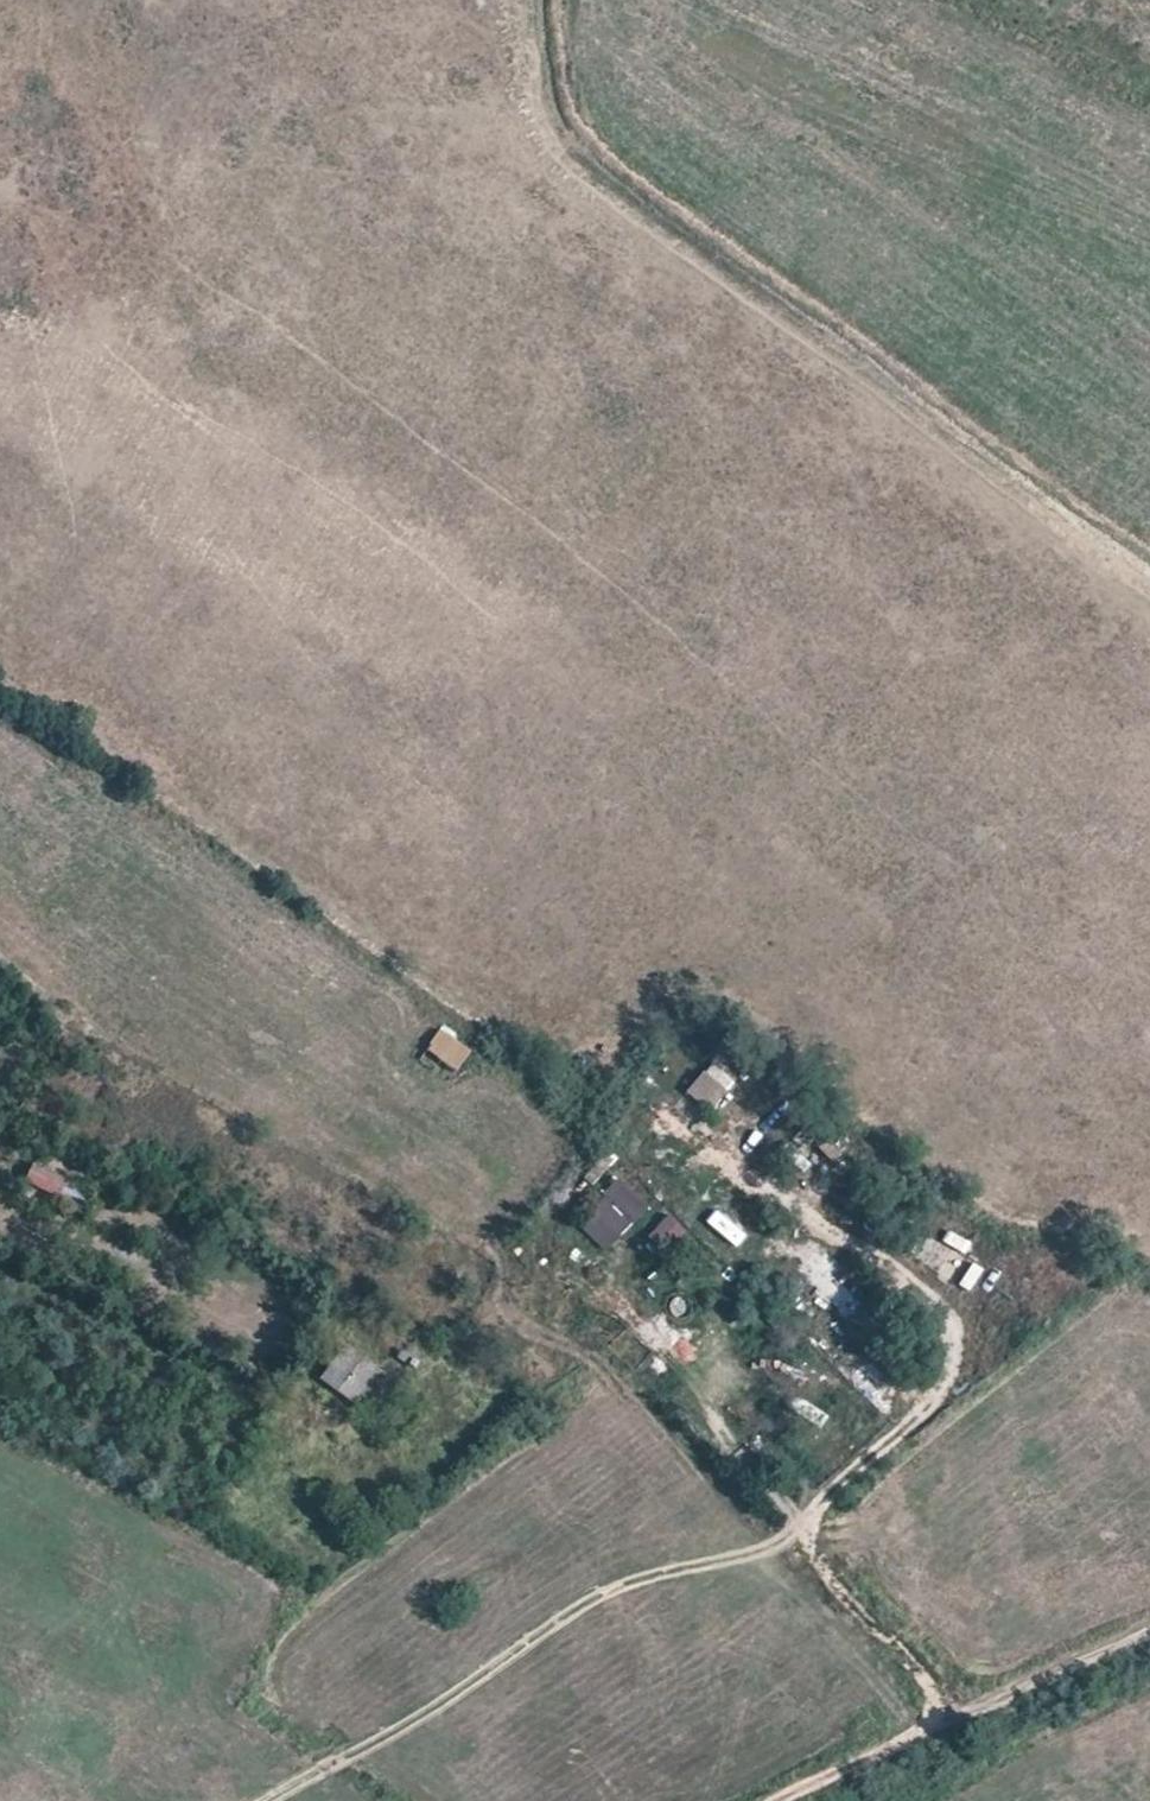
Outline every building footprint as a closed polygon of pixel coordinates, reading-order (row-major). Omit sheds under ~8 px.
[(459,1072),(474,1052),(444,1029),(429,1049),(459,1072)] [(716,1060),(688,1088),(711,1111),(739,1084),(716,1060)] [(765,1108),(742,1138),(755,1148),(778,1118),(765,1108)] [(35,1165),(27,1181),(62,1197),(69,1180),(35,1165)] [(614,1255),(652,1211),(619,1182),(581,1226),(614,1255)] [(664,1213),(637,1255),(658,1268),(685,1226),(664,1213)] [(347,1345),(323,1379),(360,1404),(383,1370),(347,1345)]
